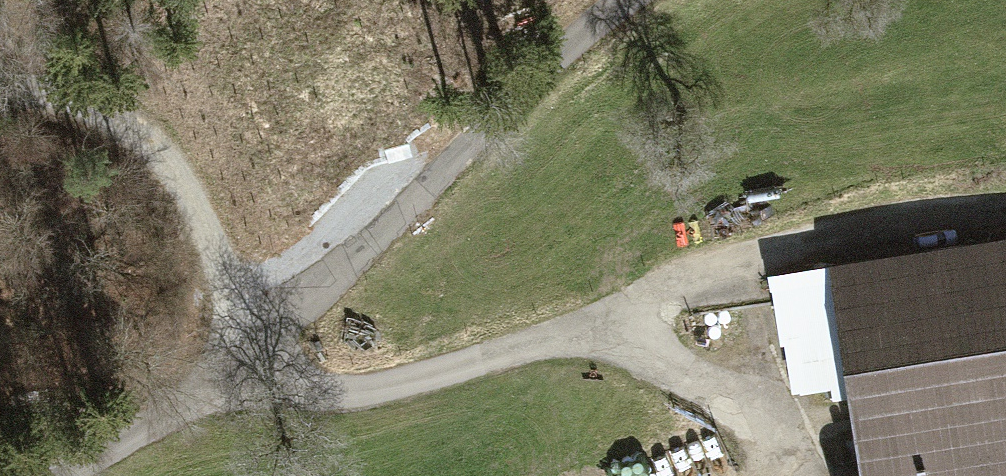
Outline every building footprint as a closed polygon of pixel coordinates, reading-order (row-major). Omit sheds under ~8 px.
[(844,475),(1005,475),(1005,239),(754,275),(775,407),(832,398),(844,475)]
